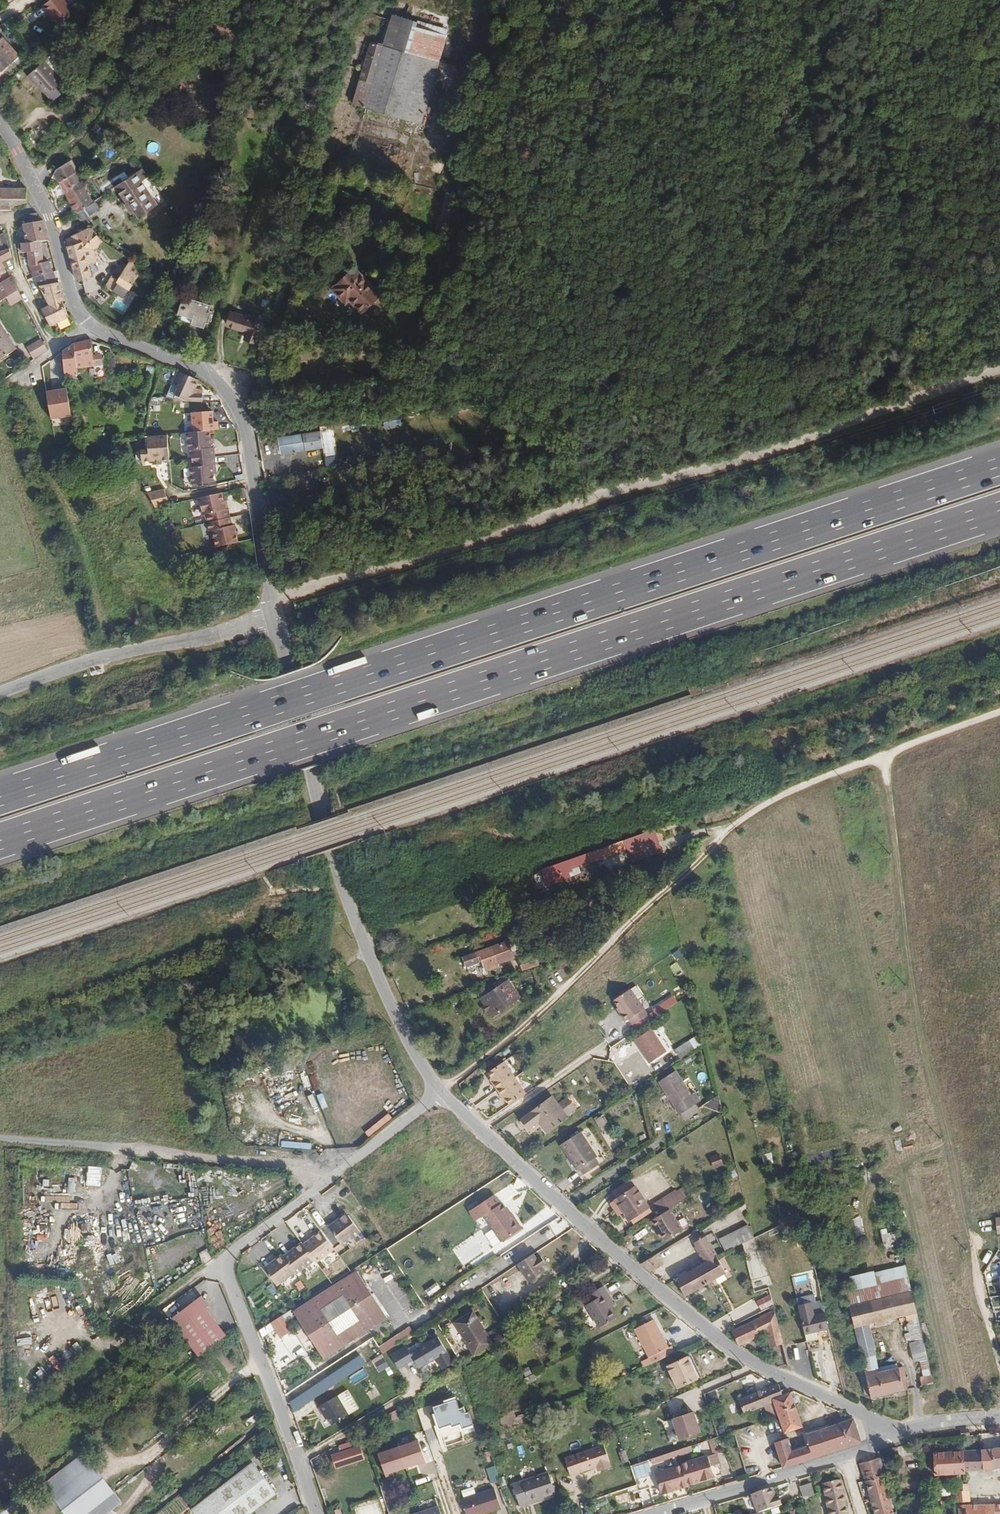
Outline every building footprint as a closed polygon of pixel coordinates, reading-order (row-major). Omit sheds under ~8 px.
[(65,0),(38,0),(39,2),(41,0),(50,14),(66,2),(65,0)] [(419,115),(442,28),(413,20),(414,15),(389,8),(381,39),(368,36),(352,97),(419,115)] [(444,22),(414,15),(413,20),(442,28),(444,22)] [(18,55),(2,37),(0,39),(0,71),(1,71),(18,55)] [(63,82),(45,61),(38,67),(56,89),(63,82)] [(56,89),(38,67),(25,78),(43,99),(56,89)] [(111,134),(96,124),(92,130),(108,139),(111,134)] [(140,155),(135,147),(130,150),(136,158),(140,155)] [(62,181),(80,169),(73,159),(55,171),(62,181)] [(163,199),(147,176),(152,173),(146,164),(119,183),(131,200),(130,201),(140,216),(153,207),(157,211),(162,206),(159,203),(163,199)] [(99,198),(87,180),(80,169),(62,181),(75,200),(82,210),(99,198)] [(30,189),(1,190),(0,185),(0,210),(15,210),(15,204),(30,204),(30,189)] [(86,217),(112,199),(106,192),(99,198),(82,210),(86,217)] [(30,215),(32,222),(41,219),(39,212),(30,215)] [(52,239),(47,220),(29,225),(32,243),(44,241),(52,239)] [(90,243),(102,232),(94,223),(91,225),(81,231),(90,243)] [(2,252),(13,246),(8,231),(0,235),(0,237),(2,240),(0,241),(0,248),(2,252)] [(90,243),(81,231),(71,238),(80,272),(95,269),(92,258),(101,256),(98,244),(107,236),(102,232),(90,243)] [(48,261),(44,241),(32,243),(26,244),(27,254),(33,252),(34,264),(36,264),(41,275),(56,271),(53,260),(48,261)] [(7,261),(16,256),(13,246),(2,252),(0,253),(0,272),(10,266),(7,261)] [(141,276),(145,263),(138,258),(129,269),(141,276)] [(381,286),(355,260),(334,281),(348,295),(352,291),(364,304),(381,286)] [(116,289),(124,280),(133,286),(141,276),(129,269),(122,278),(116,274),(107,284),(116,289)] [(60,282),(56,271),(41,275),(46,285),(60,282)] [(23,289),(15,276),(0,285),(0,291),(5,299),(10,296),(23,289)] [(69,298),(64,281),(60,282),(46,285),(54,302),(46,306),(55,325),(75,317),(67,299),(69,298)] [(27,296),(23,289),(10,296),(14,303),(27,296)] [(215,315),(218,303),(216,302),(217,297),(189,290),(189,292),(194,297),(191,309),(184,312),(183,314),(212,320),(213,315),(215,315)] [(262,336),(269,317),(240,307),(235,319),(254,325),(252,332),(262,336)] [(4,315),(0,318),(0,346),(6,356),(23,346),(4,315)] [(53,347),(47,338),(34,346),(39,355),(53,347)] [(97,365),(94,338),(78,342),(71,349),(73,368),(97,365)] [(198,391),(204,377),(184,368),(179,383),(184,385),(179,399),(207,399),(207,391),(198,391)] [(72,417),(68,386),(45,389),(49,420),(72,417)] [(398,414),(382,416),(385,431),(400,428),(398,414)] [(220,467),(219,449),(216,449),(215,445),(215,439),(214,431),(191,433),(192,451),(196,450),(197,468),(194,468),(195,486),(218,484),(218,476),(217,467),(220,467)] [(309,446),(307,431),(277,436),(280,451),(309,446)] [(170,462),(169,437),(147,438),(148,463),(170,462)] [(388,495),(386,484),(375,486),(377,497),(388,495)] [(163,485),(147,492),(154,509),(171,502),(163,485)] [(235,526),(231,509),(228,510),(226,501),(224,491),(202,496),(206,516),(209,515),(213,531),(216,531),(220,548),(242,543),(240,535),(238,529),(237,526),(235,526)] [(563,866),(618,847),(617,845),(626,842),(628,847),(657,837),(652,823),(540,864),(542,869),(544,876),(552,873),(564,869),(563,866)] [(542,869),(540,864),(531,867),(533,872),(542,869)] [(554,877),(566,873),(564,869),(552,873),(554,877)] [(639,895),(653,882),(647,876),(634,890),(639,895)] [(508,953),(503,938),(457,954),(461,963),(475,958),(478,964),(489,960),(508,953)] [(535,962),(530,949),(512,955),(517,968),(535,962)] [(538,980),(534,970),(536,970),(534,964),(525,967),(530,983),(538,980)] [(512,997),(502,979),(478,993),(488,1010),(512,997)] [(630,1015),(628,1017),(634,1024),(637,1022),(641,1028),(656,1018),(638,992),(622,1003),(626,1010),(630,1015)] [(670,1016),(676,1012),(672,1005),(666,1010),(670,1016)] [(658,1024),(633,1041),(649,1063),(673,1047),(658,1024)] [(702,1051),(710,1046),(705,1038),(682,1052),(685,1056),(700,1048),(702,1051)] [(510,1097),(513,1101),(517,1107),(533,1096),(511,1064),(495,1074),(499,1080),(502,1083),(500,1085),(509,1099),(510,1097)] [(682,1072),(666,1083),(687,1116),(707,1104),(702,1096),(699,1098),(682,1072)] [(559,1095),(530,1118),(539,1129),(547,1121),(557,1134),(590,1108),(585,1102),(573,1111),(559,1095)] [(710,1107),(727,1115),(729,1113),(726,1097),(710,1107)] [(607,1121),(602,1125),(605,1130),(610,1127),(607,1121)] [(580,1155),(587,1167),(591,1173),(602,1165),(598,1160),(600,1158),(585,1133),(568,1144),(576,1157),(580,1155)] [(583,1169),(587,1167),(580,1155),(576,1157),(583,1169)] [(777,1155),(767,1157),(769,1165),(778,1162),(777,1155)] [(725,1161),(717,1164),(721,1173),(729,1170),(725,1161)] [(88,1184),(101,1185),(102,1166),(89,1166),(88,1184)] [(135,1184),(120,1181),(117,1196),(133,1199),(135,1184)] [(618,1197),(621,1202),(639,1191),(635,1186),(618,1197)] [(639,1191),(621,1202),(623,1205),(640,1193),(639,1191)] [(640,1193),(623,1205),(617,1209),(634,1234),(659,1217),(642,1192),(640,1193)] [(662,1208),(668,1218),(677,1212),(697,1201),(692,1192),(684,1196),(683,1194),(662,1208)] [(529,1229),(522,1218),(520,1220),(517,1214),(510,1204),(492,1215),(509,1242),(529,1229)] [(668,1218),(658,1224),(663,1232),(666,1230),(669,1235),(674,1243),(690,1234),(677,1212),(668,1218)] [(855,1236),(865,1234),(862,1216),(852,1218),(855,1236)] [(347,1226),(340,1230),(352,1249),(372,1237),(361,1219),(348,1226),(347,1226)] [(905,1243),(901,1224),(889,1227),(894,1246),(905,1243)] [(730,1249),(732,1253),(758,1239),(752,1227),(724,1243),(728,1250),(730,1249)] [(888,1228),(882,1230),(886,1247),(892,1246),(888,1228)] [(323,1264),(343,1252),(332,1235),(325,1239),(325,1238),(319,1242),(318,1241),(311,1245),(304,1249),(303,1249),(289,1256),(289,1255),(282,1260),(281,1259),(275,1263),(274,1262),(268,1266),(279,1285),(300,1273),(301,1275),(321,1263),(323,1264)] [(718,1256),(710,1240),(698,1247),(710,1267),(721,1261),(718,1256)] [(545,1258),(542,1253),(527,1262),(538,1280),(553,1271),(550,1265),(554,1263),(550,1256),(545,1258)] [(659,1258),(644,1267),(653,1276),(665,1269),(659,1258)] [(678,1284),(688,1302),(730,1278),(721,1261),(710,1267),(678,1284)] [(912,1271),(848,1286),(853,1309),(918,1296),(912,1271)] [(361,1274),(297,1315),(328,1364),(391,1323),(361,1274)] [(450,1282),(441,1288),(444,1293),(454,1287),(450,1282)] [(608,1289),(583,1304),(587,1312),(591,1310),(603,1331),(620,1322),(614,1312),(612,1308),(617,1305),(608,1289)] [(802,1306),(819,1303),(817,1296),(800,1299),(802,1306)] [(914,1325),(924,1322),(918,1296),(853,1309),(858,1332),(875,1328),(912,1319),(914,1325)] [(196,1299),(171,1319),(195,1351),(200,1356),(226,1336),(196,1299)] [(832,1330),(826,1302),(819,1303),(802,1306),(810,1342),(822,1339),(821,1332),(832,1330)] [(773,1303),(761,1308),(765,1316),(776,1311),(773,1303)] [(477,1312),(456,1324),(476,1358),(497,1346),(477,1312)] [(259,1328),(263,1336),(276,1329),(280,1337),(292,1331),(284,1315),(259,1328)] [(736,1335),(743,1349),(766,1340),(773,1354),(787,1349),(778,1315),(736,1335)] [(651,1362),(654,1368),(677,1358),(673,1350),(670,1352),(656,1324),(637,1333),(651,1362)] [(411,1328),(379,1347),(382,1351),(414,1332),(411,1328)] [(858,1332),(861,1342),(878,1339),(875,1328),(858,1332)] [(439,1336),(409,1350),(414,1361),(418,1369),(437,1360),(448,1355),(439,1336)] [(861,1342),(864,1357),(865,1362),(878,1360),(876,1353),(881,1352),(878,1339),(861,1342)] [(414,1361),(404,1346),(390,1356),(399,1370),(414,1361)] [(361,1354),(287,1402),(291,1411),(367,1363),(361,1354)] [(448,1355),(437,1360),(442,1371),(453,1366),(448,1355)] [(389,1367),(382,1356),(373,1362),(380,1373),(389,1367)] [(693,1359),(674,1368),(684,1390),(703,1381),(693,1359)] [(878,1360),(865,1362),(868,1376),(879,1373),(878,1371),(878,1360)] [(643,1365),(646,1371),(654,1368),(651,1362),(643,1365)] [(879,1373),(868,1376),(869,1377),(863,1379),(867,1395),(873,1394),(875,1403),(909,1395),(903,1371),(880,1377),(879,1373)] [(925,1387),(938,1384),(935,1375),(923,1378),(925,1387)] [(535,1379),(527,1382),(530,1389),(538,1385),(537,1383),(535,1379)] [(777,1389),(738,1402),(743,1417),(768,1408),(778,1405),(777,1402),(793,1396),(793,1394),(789,1392),(781,1395),(778,1389),(777,1389)] [(349,1415),(337,1396),(319,1408),(331,1426),(349,1415)] [(782,1417),(782,1418),(787,1434),(804,1428),(793,1396),(777,1402),(778,1405),(782,1417)] [(738,1402),(728,1405),(734,1420),(743,1417),(738,1402)] [(772,1420),(782,1417),(778,1405),(768,1408),(772,1420)] [(776,1444),(785,1469),(862,1443),(854,1419),(852,1420),(851,1415),(839,1411),(843,1423),(808,1435),(812,1446),(793,1452),(789,1439),(776,1444)] [(691,1415),(671,1422),(678,1443),(698,1436),(691,1415)] [(419,1439),(378,1451),(385,1475),(427,1462),(419,1439)] [(339,1445),(342,1452),(353,1447),(351,1441),(339,1445)] [(365,1460),(359,1445),(353,1447),(342,1452),(329,1456),(335,1472),(365,1460)] [(699,1451),(697,1446),(683,1452),(684,1456),(699,1451)] [(999,1467),(999,1448),(981,1450),(982,1468),(998,1467),(999,1467)] [(963,1470),(982,1468),(981,1450),(981,1449),(962,1450),(963,1470)] [(604,1470),(606,1475),(615,1472),(607,1450),(569,1464),(575,1480),(601,1472),(604,1470)] [(964,1472),(963,1470),(962,1450),(940,1451),(942,1473),(954,1472),(964,1472)] [(683,1452),(669,1456),(670,1461),(684,1456),(683,1452)] [(114,1486),(89,1453),(49,1485),(72,1513),(78,1513),(114,1486)] [(633,1457),(632,1455),(625,1457),(629,1467),(636,1465),(633,1457)] [(633,1457),(636,1465),(636,1467),(646,1464),(642,1455),(633,1457)] [(722,1455),(714,1457),(717,1467),(724,1465),(722,1455)] [(714,1457),(687,1466),(687,1467),(693,1486),(720,1478),(717,1467),(714,1457)] [(866,1481),(883,1476),(877,1457),(860,1463),(866,1481)] [(193,1511),(195,1513),(254,1513),(278,1496),(253,1465),(193,1511)] [(666,1496),(693,1487),(693,1486),(687,1467),(660,1475),(666,1496)] [(883,1476),(866,1481),(875,1513),(894,1513),(883,1476)] [(524,1510),(548,1503),(559,1498),(553,1478),(518,1490),(524,1510)] [(831,1513),(849,1513),(841,1481),(825,1487),(826,1491),(831,1513)] [(956,1492),(969,1490),(968,1481),(964,1481),(955,1482),(956,1492)] [(804,1485),(808,1497),(816,1495),(813,1482),(804,1485)] [(114,1486),(78,1513),(93,1513),(120,1494),(114,1486)] [(760,1513),(763,1513),(785,1505),(782,1497),(779,1499),(775,1487),(754,1494),(760,1513)] [(970,1499),(969,1490),(956,1492),(953,1492),(954,1501),(970,1499)] [(498,1495),(464,1506),(467,1513),(503,1513),(498,1495)] [(549,1505),(548,1503),(524,1510),(525,1513),(549,1505)] [(993,1503),(985,1504),(986,1513),(994,1513),(993,1503)] [(985,1504),(958,1505),(959,1513),(986,1513),(985,1504)]
